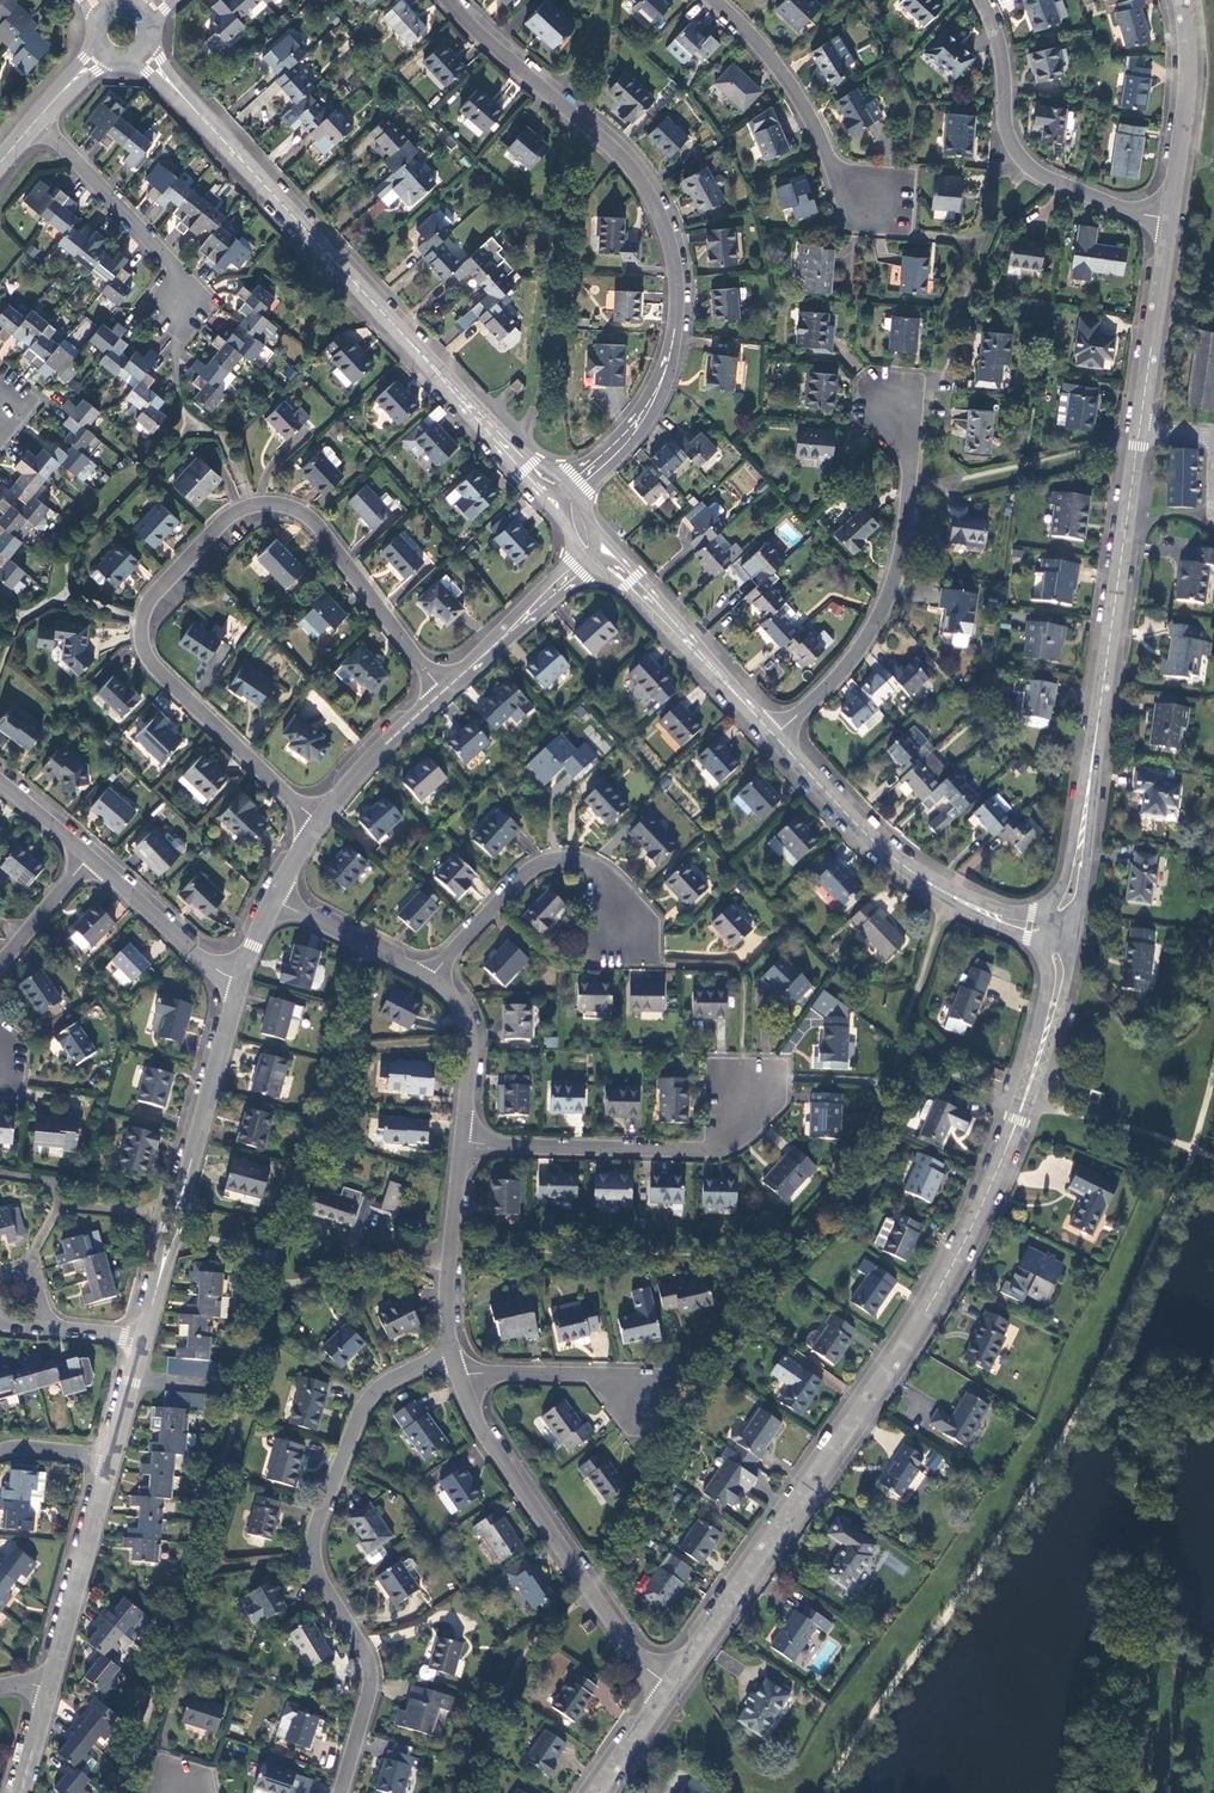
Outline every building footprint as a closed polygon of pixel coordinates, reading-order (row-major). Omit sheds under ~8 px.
[(10,46),(31,22),(14,7),(20,0),(8,0),(0,9),(0,25),(1,26),(0,28),(0,37),(10,46)] [(225,44),(244,27),(239,21),(223,3),(220,0),(212,8),(219,17),(209,26),(225,44)] [(223,3),(239,21),(246,14),(261,1),(260,0),(226,0),(223,3)] [(425,29),(399,0),(381,16),(408,45),(425,29)] [(501,8),(509,0),(492,0),(501,8)] [(544,0),(525,22),(557,51),(569,40),(566,37),(571,32),(567,27),(569,24),(544,0)] [(667,6),(661,0),(628,0),(633,4),(630,7),(649,25),(667,6)] [(818,7),(811,0),(784,0),(775,9),(796,30),(818,7)] [(934,0),(900,0),(898,3),(923,26),(941,6),(934,0)] [(1051,0),(1024,0),(1023,1),(1034,30),(1059,22),(1058,19),(1052,2),(1051,0)] [(1052,2),(1058,19),(1064,17),(1058,0),(1057,0),(1052,2)] [(1119,4),(1121,12),(1117,13),(1127,48),(1149,42),(1139,8),(1144,6),(1142,0),(1133,0),(1119,4)] [(251,20),(266,6),(264,5),(261,1),(246,14),(251,20)] [(672,41),(689,58),(696,51),(704,59),(718,44),(709,35),(705,39),(693,28),(696,25),(691,20),(672,41)] [(38,28),(31,22),(10,46),(20,54),(14,61),(29,75),(50,51),(32,35),(38,28)] [(971,57),(943,31),(924,51),(937,64),(939,62),(954,77),(971,57)] [(272,71),(278,79),(292,66),(306,54),(290,36),(271,52),(280,63),(272,71)] [(837,36),(830,40),(844,62),(851,57),(837,36)] [(830,40),(811,52),(830,83),(850,71),(844,62),(830,40)] [(463,68),(441,44),(426,57),(424,55),(420,59),(444,85),(463,68)] [(1055,47),(1028,54),(1030,63),(1033,62),(1037,83),(1062,77),(1059,63),(1056,50),(1055,47)] [(1065,48),(1056,50),(1059,63),(1068,61),(1065,48)] [(759,90),(731,65),(714,84),(742,109),(759,90)] [(274,83),(295,105),(307,94),(312,89),(292,66),(278,79),(274,83)] [(1150,70),(1128,67),(1126,76),(1125,76),(1121,106),(1146,110),(1150,79),(1149,79),(1150,70)] [(652,99),(624,74),(607,91),(621,104),(619,107),(632,120),(652,99)] [(501,112),(474,89),(458,109),(467,116),(483,129),(484,131),(501,112)] [(870,122),(882,115),(876,106),(878,104),(874,99),(865,105),(855,90),(835,102),(845,118),(841,120),(849,134),(870,122)] [(303,129),(308,135),(334,111),(328,105),(321,110),(307,94),(295,105),(289,110),(304,127),(303,129)] [(93,133),(101,139),(121,115),(104,101),(90,117),(99,124),(93,133)] [(789,149),(771,105),(747,120),(764,159),(789,149)] [(1065,110),(1036,106),(1034,120),(1043,122),(1042,126),(1041,139),(1061,142),(1063,127),(1065,110)] [(352,130),(334,110),(334,111),(308,135),(315,143),(325,136),(334,146),(352,130)] [(1071,110),(1065,110),(1063,127),(1071,129),(1073,119),(1070,119),(1071,110)] [(970,156),(973,116),(947,113),(944,154),(970,156)] [(115,138),(124,144),(137,128),(121,115),(101,139),(109,146),(115,138)] [(477,136),(483,129),(467,116),(461,122),(477,136)] [(685,138),(664,117),(645,135),(668,156),(685,138)] [(407,141),(386,118),(368,134),(379,145),(388,155),(390,157),(401,147),(407,141)] [(1142,129),(1119,125),(1118,135),(1116,135),(1111,172),(1137,175),(1142,138),(1141,138),(1142,129)] [(145,134),(137,128),(124,144),(132,151),(126,160),(133,166),(135,164),(138,167),(147,155),(144,153),(160,134),(151,127),(145,134)] [(526,128),(506,149),(527,168),(547,147),(526,128)] [(383,159),(388,155),(379,145),(374,149),(383,159)] [(373,192),(380,200),(391,190),(417,165),(401,147),(390,157),(383,163),(393,174),(373,192)] [(149,193),(157,200),(177,175),(161,162),(148,178),(156,185),(149,193)] [(435,185),(417,165),(391,190),(407,207),(411,207),(435,185)] [(703,168),(681,180),(697,211),(720,199),(715,188),(720,185),(721,181),(718,176),(715,175),(709,178),(703,168)] [(789,182),(776,187),(782,208),(791,205),(794,218),(816,211),(812,198),(806,199),(804,191),(809,190),(804,174),(788,179),(789,182)] [(172,198),(181,205),(194,189),(177,175),(157,200),(166,206),(172,198)] [(960,178),(934,176),(931,207),(958,209),(960,178)] [(26,199),(50,220),(70,195),(62,188),(55,196),(47,190),(51,186),(42,179),(26,199)] [(178,226),(186,233),(190,226),(217,194),(212,190),(205,198),(194,189),(181,205),(174,212),(183,219),(178,226)] [(205,225),(214,232),(220,224),(227,215),(216,207),(223,198),(217,194),(190,226),(198,233),(205,225)] [(50,220),(67,233),(74,225),(80,217),(72,210),(79,202),(70,195),(50,220)] [(366,208),(371,218),(386,210),(381,200),(366,208)] [(439,210),(433,216),(445,229),(452,223),(451,218),(444,210),(439,210)] [(416,251),(423,258),(439,244),(450,234),(445,229),(433,216),(432,216),(415,232),(425,243),(416,251)] [(622,219),(595,218),(594,230),(597,231),(596,253),(621,254),(621,260),(636,261),(637,242),(624,241),(624,236),(622,236),(622,219)] [(60,242),(77,255),(96,230),(88,224),(82,231),(74,225),(67,233),(60,242)] [(214,232),(200,248),(208,255),(206,258),(214,265),(217,262),(237,237),(220,224),(214,232)] [(1096,229),(1078,226),(1076,243),(1074,243),(1071,268),(1073,268),(1071,279),(1089,281),(1091,270),(1122,275),(1126,250),(1094,245),(1096,229)] [(732,229),(705,231),(708,266),(735,264),(732,229)] [(77,255),(93,268),(106,252),(98,245),(105,236),(96,230),(77,255)] [(242,234),(239,239),(253,250),(256,246),(242,234)] [(239,239),(237,237),(217,262),(214,265),(221,271),(224,267),(225,268),(231,260),(240,267),(253,250),(239,239)] [(1043,244),(1010,240),(1007,265),(1008,265),(1022,266),(1039,269),(1043,244)] [(828,292),(832,249),(818,248),(819,245),(799,243),(796,273),(803,274),(807,274),(806,290),(828,292)] [(30,244),(25,252),(34,258),(39,250),(30,244)] [(422,259),(443,282),(452,274),(460,266),(439,244),(423,258),(422,259)] [(468,273),(478,285),(496,269),(479,249),(460,266),(452,274),(459,282),(468,273)] [(93,268),(110,282),(123,266),(130,257),(121,250),(115,259),(106,252),(93,268)] [(924,294),(927,258),(901,255),(898,291),(924,294)] [(471,310),(479,318),(495,303),(513,287),(505,278),(513,270),(504,261),(496,269),(478,285),(488,296),(471,310)] [(1021,274),(1022,266),(1008,265),(1007,273),(1021,274)] [(104,290),(120,303),(133,287),(125,281),(131,273),(123,266),(110,282),(104,290)] [(245,285),(238,294),(246,300),(263,314),(277,297),(260,283),(253,292),(245,285)] [(737,287),(710,290),(713,320),(739,317),(737,287)] [(631,321),(633,292),(608,291),(607,320),(631,321)] [(7,342),(14,333),(27,317),(1,298),(0,299),(0,309),(3,312),(0,316),(0,322),(5,327),(0,334),(0,336),(7,342)] [(265,342),(278,326),(263,314),(246,300),(240,308),(247,315),(241,323),(242,323),(250,330),(265,342)] [(515,326),(495,303),(479,318),(477,319),(497,341),(515,326)] [(19,344),(28,350),(44,331),(50,322),(33,309),(27,317),(14,333),(22,340),(19,344)] [(830,353),(833,326),(827,325),(828,314),(799,311),(796,345),(812,347),(812,351),(830,353)] [(914,351),(917,319),(892,316),(889,349),(914,351)] [(79,341),(92,324),(85,318),(72,335),(79,341)] [(1098,321),(1080,319),(1078,331),(1077,331),(1074,354),(1077,355),(1076,365),(1101,368),(1102,358),(1110,359),(1114,337),(1096,334),(1098,321)] [(92,338),(108,352),(121,336),(128,327),(120,321),(113,329),(104,322),(101,326),(92,338)] [(242,323),(235,331),(243,338),(250,330),(242,323)] [(1185,406),(1209,410),(1213,381),(1213,331),(1195,329),(1185,406)] [(252,359),(266,343),(265,342),(250,330),(243,338),(235,331),(228,339),(244,353),(252,359)] [(32,363),(40,369),(60,344),(44,331),(28,350),(24,354),(33,361),(32,363)] [(221,348),(215,356),(231,369),(244,353),(228,339),(220,332),(213,341),(221,348)] [(1012,334),(983,332),(981,355),(979,355),(977,385),(1000,388),(1003,364),(1009,365),(1012,334)] [(346,342),(339,335),(326,348),(333,355),(330,358),(338,366),(352,381),(353,383),(372,365),(348,340),(346,342)] [(102,360),(118,374),(119,372),(125,365),(131,357),(123,350),(130,342),(121,336),(108,352),(102,360)] [(286,336),(279,345),(295,358),(302,349),(286,336)] [(82,350),(67,338),(60,344),(77,357),(82,350)] [(77,357),(60,344),(40,369),(48,375),(54,367),(64,374),(64,376),(68,380),(69,379),(71,381),(79,372),(79,365),(74,360),(77,357)] [(624,385),(625,346),(597,344),(597,357),(588,357),(587,371),(584,371),(584,387),(596,387),(597,384),(624,385)] [(125,365),(142,379),(148,371),(162,355),(153,348),(147,356),(138,349),(131,357),(125,365)] [(731,391),(735,357),(703,354),(700,388),(731,391)] [(217,386),(231,369),(215,356),(208,365),(200,357),(192,366),(201,372),(217,386)] [(119,372),(136,386),(142,379),(125,365),(119,372)] [(186,374),(194,381),(201,372),(192,366),(186,374)] [(290,381),(297,373),(289,366),(282,374),(290,381)] [(346,387),(352,381),(338,366),(332,372),(346,387)] [(223,390),(237,374),(231,369),(217,386),(223,390)] [(157,377),(148,371),(142,379),(136,386),(129,396),(136,402),(130,410),(138,417),(158,392),(150,386),(157,377)] [(212,409),(225,392),(223,390),(217,386),(201,372),(194,381),(202,387),(196,396),(212,409)] [(832,408),(835,375),(810,373),(807,406),(832,408)] [(517,378),(509,385),(516,392),(524,385),(517,378)] [(417,406),(394,381),(376,398),(398,423),(417,406)] [(1096,388),(1064,384),(1063,393),(1070,393),(1065,425),(1067,425),(1067,426),(1092,429),(1096,397),(1095,397),(1096,388)] [(166,399),(158,392),(138,417),(154,431),(168,414),(160,407),(166,399)] [(1058,424),(1065,425),(1070,393),(1063,393),(1060,392),(1056,421),(1058,424)] [(88,427),(102,410),(93,404),(85,397),(78,405),(71,399),(64,407),(72,414),(88,427)] [(283,402),(266,418),(287,440),(304,423),(294,413),(283,402)] [(309,418),(299,407),(294,413),(304,423),(309,418)] [(988,455),(992,411),(969,409),(965,453),(988,455)] [(90,457),(103,441),(96,435),(96,434),(88,427),(72,414),(65,422),(73,429),(66,437),(75,444),(83,451),(90,457)] [(429,427),(423,421),(409,434),(414,440),(424,451),(437,465),(456,448),(433,423),(429,427)] [(832,431),(798,428),(796,455),(816,456),(815,467),(830,468),(832,431)] [(680,433),(672,440),(687,456),(697,466),(715,450),(699,432),(688,442),(680,433)] [(409,434),(401,441),(417,458),(424,451),(414,440),(409,434)] [(671,438),(648,459),(652,463),(665,477),(687,456),(672,440),(671,438)] [(85,480),(99,464),(90,457),(83,451),(75,444),(68,452),(60,446),(53,454),(61,460),(85,480)] [(30,449),(23,457),(48,477),(61,460),(53,454),(45,447),(38,455),(30,449)] [(326,448),(320,453),(335,470),(341,464),(334,456),(335,455),(329,449),(326,448)] [(1192,508),(1194,451),(1168,450),(1166,507),(1192,508)] [(320,453),(319,453),(301,469),(324,494),(343,478),(335,470),(320,453)] [(427,469),(433,464),(424,454),(418,459),(427,469)] [(34,494),(48,477),(23,457),(17,465),(25,472),(17,480),(18,481),(34,494)] [(198,457),(175,482),(198,503),(221,479),(198,457)] [(667,494),(675,487),(665,477),(652,463),(645,469),(648,472),(632,487),(647,504),(663,490),(667,494)] [(497,496),(475,471),(456,487),(463,496),(478,513),(497,496)] [(45,514),(51,508),(34,494),(18,481),(12,489),(27,502),(21,510),(37,524),(43,529),(49,523),(49,517),(45,514)] [(379,501),(365,486),(347,503),(373,531),(391,514),(379,501)] [(1088,497),(1051,492),(1049,505),(1054,505),(1050,536),(1082,540),(1088,497)] [(386,495),(379,501),(391,514),(397,508),(386,495)] [(478,513),(463,496),(458,500),(457,508),(469,521),(478,513)] [(0,519),(0,521),(24,541),(37,524),(21,510),(4,497),(0,503),(0,507),(6,512),(0,519)] [(159,503),(135,529),(155,547),(179,521),(159,503)] [(691,541),(698,549),(711,537),(724,526),(707,507),(691,522),(700,533),(691,541)] [(862,508),(835,533),(853,553),(864,542),(862,540),(878,525),(862,508)] [(988,522),(947,517),(943,543),(966,546),(969,551),(980,552),(984,549),(988,522)] [(24,541),(0,521),(0,535),(1,535),(0,536),(0,549),(2,551),(10,557),(24,541)] [(536,547),(513,521),(494,538),(518,563),(536,547)] [(423,562),(398,536),(381,553),(405,578),(423,562)] [(694,553),(714,576),(741,552),(734,543),(724,552),(711,537),(698,549),(694,553)] [(305,571),(276,541),(257,559),(286,589),(305,571)] [(750,577),(757,585),(773,571),(784,561),(767,542),(749,559),(758,570),(750,577)] [(138,562),(120,544),(97,569),(94,567),(89,571),(88,576),(97,584),(102,584),(106,580),(115,587),(138,562)] [(1209,566),(1213,566),(1213,551),(1198,549),(1196,564),(1182,562),(1176,600),(1203,603),(1209,566)] [(27,571),(10,557),(2,551),(0,553),(0,563),(4,566),(0,570),(0,576),(20,593),(27,584),(20,578),(27,571)] [(758,570),(749,559),(740,566),(750,577),(758,570)] [(1079,564),(1042,559),(1040,573),(1045,574),(1041,600),(1071,604),(1073,590),(1075,590),(1079,564)] [(746,595),(766,618),(776,609),(783,602),(784,601),(770,586),(776,580),(775,578),(777,576),(773,571),(757,585),(746,595)] [(445,576),(438,583),(454,600),(461,594),(445,576)] [(757,585),(750,577),(739,587),(746,595),(757,585)] [(454,600),(438,583),(417,602),(428,613),(433,610),(446,624),(462,610),(454,600)] [(976,594),(941,590),(938,609),(946,610),(943,632),(952,633),(951,643),(954,646),(963,648),(966,644),(967,635),(970,635),(976,594)] [(346,616),(324,592),(312,602),(316,606),(300,621),(316,638),(331,623),(335,627),(346,616)] [(839,616),(843,607),(830,601),(826,610),(839,616)] [(796,615),(783,602),(776,609),(789,623),(796,617),(796,615)] [(759,624),(779,647),(783,644),(796,631),(789,623),(776,609),(766,618),(759,624)] [(600,615),(574,638),(591,657),(617,634),(600,615)] [(85,624),(55,621),(54,629),(39,627),(37,646),(52,648),(53,638),(64,640),(63,648),(61,659),(78,675),(93,659),(84,650),(87,633),(83,633),(85,624)] [(219,643),(192,624),(178,644),(205,662),(219,643)] [(1066,629),(1030,624),(1028,636),(1030,637),(1026,659),(1059,664),(1063,641),(1064,642),(1066,629)] [(1195,628),(1169,624),(1168,637),(1171,638),(1170,652),(1172,655),(1170,661),(1165,660),(1162,676),(1188,680),(1189,676),(1197,677),(1201,656),(1207,657),(1209,643),(1193,640),(1195,628)] [(803,625),(801,627),(796,631),(783,644),(789,651),(792,648),(806,664),(824,648),(803,625)] [(60,651),(63,648),(64,640),(53,638),(52,648),(53,650),(60,651)] [(360,646),(343,664),(361,684),(362,683),(370,691),(386,675),(369,657),(370,656),(360,646)] [(552,649),(527,671),(544,690),(569,667),(552,649)] [(893,663),(885,670),(899,686),(909,697),(927,680),(928,680),(931,678),(931,673),(917,657),(911,663),(900,672),(893,663)] [(670,683),(648,660),(629,677),(637,686),(635,688),(634,696),(644,707),(654,699),(668,685),(670,683)] [(271,685),(243,666),(228,688),(240,696),(242,694),(258,705),(271,685)] [(877,707),(899,686),(885,670),(883,668),(860,689),(863,692),(877,707)] [(112,676),(98,692),(122,715),(140,697),(130,686),(127,689),(112,676)] [(1056,684),(1015,679),(1013,692),(1023,693),(1020,716),(1021,716),(1021,724),(1047,728),(1048,721),(1049,721),(1051,706),(1053,707),(1056,684)] [(486,707),(478,714),(493,732),(509,717),(513,721),(521,721),(534,709),(511,683),(485,706),(486,707)] [(676,693),(668,685),(654,699),(661,707),(676,693)] [(878,711),(879,709),(877,707),(863,692),(840,712),(856,730),(862,724),(878,711)] [(1186,708),(1153,704),(1148,745),(1172,748),(1177,719),(1184,719),(1186,708)] [(10,705),(0,719),(0,728),(27,748),(41,729),(10,705)] [(702,729),(679,705),(661,722),(684,746),(702,729)] [(160,711),(135,737),(161,761),(181,741),(163,725),(169,719),(160,711)] [(882,716),(878,711),(862,724),(867,730),(882,716)] [(323,736),(295,716),(283,734),(292,741),(288,745),(307,759),(310,755),(319,761),(330,746),(321,739),(323,736)] [(471,724),(448,745),(471,771),(487,758),(482,752),(490,745),(471,724)] [(899,769),(905,775),(922,759),(917,753),(919,751),(904,735),(886,751),(901,767),(899,769)] [(562,736),(532,763),(541,773),(538,775),(536,778),(544,787),(563,770),(573,780),(597,759),(584,745),(577,751),(562,736)] [(740,767),(716,742),(699,759),(722,784),(740,767)] [(86,766),(62,746),(42,769),(51,778),(56,773),(61,778),(63,791),(75,790),(76,792),(79,791),(78,785),(88,784),(86,766)] [(901,778),(922,800),(927,795),(953,772),(947,766),(944,769),(930,752),(922,759),(905,775),(901,778)] [(201,755),(183,773),(208,798),(226,779),(201,755)] [(428,758),(401,782),(418,802),(446,778),(428,758)] [(1025,762),(1014,763),(1016,773),(1027,772),(1025,762)] [(529,765),(538,775),(541,773),(532,763),(529,765)] [(945,796),(960,813),(978,796),(954,771),(953,772),(927,795),(936,804),(945,796)] [(202,804),(208,798),(183,773),(177,780),(202,804)] [(1161,776),(1137,774),(1135,791),(1144,793),(1141,815),(1165,818),(1166,808),(1175,809),(1176,809),(1179,785),(1160,782),(1161,776)] [(781,801),(758,776),(739,793),(739,794),(754,810),(762,818),(781,801)] [(628,808),(605,784),(585,802),(608,826),(628,808)] [(135,812),(108,788),(90,808),(117,833),(135,812)] [(748,815),(754,810),(739,794),(733,800),(748,815)] [(241,795),(220,817),(246,844),(265,824),(250,809),(252,806),(241,795)] [(973,813),(994,835),(998,832),(1011,819),(990,797),(973,813)] [(384,800),(359,823),(376,842),(401,819),(384,800)] [(1174,820),(1175,809),(1166,808),(1165,818),(1174,820)] [(499,813),(474,841),(494,859),(520,830),(499,813)] [(1022,821),(1016,815),(1011,819),(998,832),(1004,838),(1006,836),(1022,852),(1039,836),(1025,821),(1023,820),(1022,821)] [(1030,816),(1025,821),(1039,836),(1044,831),(1030,816)] [(678,847),(650,818),(632,835),(650,855),(647,857),(657,868),(678,847)] [(818,843),(795,819),(778,836),(801,859),(818,843)] [(178,856),(153,830),(135,847),(152,866),(151,866),(158,874),(178,856)] [(795,865),(801,859),(778,836),(769,843),(781,856),(783,853),(795,865)] [(44,870),(18,848),(1,868),(28,889),(44,870)] [(348,849),(327,875),(346,891),(367,865),(348,849)] [(1157,856),(1136,853),(1134,865),(1132,865),(1127,901),(1150,904),(1153,884),(1155,884),(1158,868),(1155,867),(1157,856)] [(456,858),(436,879),(459,901),(467,893),(463,890),(468,885),(476,876),(456,858)] [(839,860),(817,880),(843,907),(861,891),(852,881),(851,882),(843,873),(847,868),(839,860)] [(709,891),(685,866),(666,883),(690,908),(709,891)] [(222,896),(198,872),(177,893),(188,904),(190,902),(203,915),(222,896)] [(549,893),(525,918),(542,934),(552,924),(550,922),(564,907),(549,893)] [(421,896),(400,920),(418,937),(440,913),(421,896)] [(874,914),(866,905),(850,920),(858,929),(857,930),(885,960),(903,943),(883,921),(886,918),(879,910),(874,914)] [(97,907),(75,928),(79,932),(91,945),(93,947),(115,926),(97,907)] [(569,911),(564,907),(550,922),(552,924),(554,926),(569,911)] [(752,930),(731,908),(713,924),(734,947),(752,930)] [(1155,932),(1132,928),(1130,943),(1128,943),(1124,978),(1125,978),(1123,988),(1136,990),(1138,980),(1148,981),(1150,981),(1155,946),(1153,946),(1155,932)] [(86,949),(91,945),(79,932),(72,938),(82,950),(86,949)] [(510,943),(485,969),(504,986),(529,961),(510,943)] [(150,967),(130,946),(112,962),(132,984),(150,967)] [(312,990),(312,988),(318,965),(321,954),(296,947),(290,969),(287,969),(283,983),(312,990)] [(812,986),(783,958),(760,981),(772,994),(780,987),(785,992),(784,994),(794,1004),(812,986)] [(323,966),(318,965),(312,988),(317,990),(321,988),(326,972),(323,966)] [(971,1027),(991,976),(972,969),(968,978),(965,985),(964,988),(961,988),(946,1029),(963,1036),(967,1025),(971,1027)] [(61,1002),(42,972),(19,987),(39,1016),(61,1002)] [(1147,992),(1148,981),(1138,980),(1136,990),(1147,992)] [(613,986),(579,985),(578,1010),(612,1011),(613,986)] [(664,986),(630,986),(630,1011),(663,1012),(664,986)] [(423,1007),(393,992),(381,1014),(411,1030),(423,1007)] [(728,994),(694,993),(694,1018),(728,1019),(728,994)] [(181,1044),(191,1007),(167,999),(167,998),(160,995),(155,1014),(163,1017),(158,1038),(181,1044)] [(272,999),(262,1035),(286,1040),(286,1039),(291,1020),(295,1005),(272,999)] [(531,1041),(531,1008),(506,1007),(505,1040),(531,1041)] [(298,1022),(291,1020),(286,1039),(292,1041),(296,1039),(299,1026),(298,1022)] [(824,1020),(824,1050),(819,1050),(819,1058),(815,1058),(815,1067),(847,1068),(848,1021),(824,1020)] [(95,1054),(76,1024),(56,1038),(62,1047),(60,1049),(73,1068),(95,1054)] [(545,1037),(545,1046),(558,1047),(558,1038),(545,1037)] [(280,1099),(289,1062),(264,1056),(253,1092),(280,1099)] [(432,1096),(434,1064),(398,1062),(398,1066),(382,1065),(381,1079),(390,1080),(389,1091),(411,1093),(411,1095),(432,1096)] [(164,1108),(173,1075),(147,1069),(138,1101),(164,1108)] [(1004,1073),(995,1070),(991,1079),(1001,1083),(1004,1073)] [(528,1077),(507,1077),(507,1086),(505,1086),(505,1116),(529,1117),(529,1087),(528,1086),(528,1077)] [(662,1124),(687,1125),(687,1091),(685,1091),(685,1081),(660,1080),(660,1091),(662,1091),(662,1124)] [(585,1089),(551,1088),(551,1113),(584,1114),(585,1089)] [(640,1092),(606,1092),(606,1117),(639,1118),(640,1092)] [(940,1093),(936,1102),(950,1109),(955,1098),(940,1093)] [(1101,1095),(1091,1093),(1089,1103),(1098,1106),(1101,1095)] [(842,1140),(843,1096),(814,1095),(814,1102),(812,1102),(812,1139),(842,1140)] [(918,1117),(924,1120),(933,1102),(928,1099),(918,1117)] [(950,1109),(936,1102),(921,1136),(942,1145),(950,1127),(952,1122),(958,1124),(956,1130),(963,1133),(970,1118),(950,1109)] [(274,1119),(248,1112),(239,1144),(265,1151),(274,1119)] [(77,1152),(80,1116),(62,1114),(61,1119),(59,1119),(59,1121),(53,1120),(53,1119),(37,1117),(34,1146),(63,1150),(63,1151),(77,1152)] [(0,1118),(0,1143),(12,1144),(15,1119),(0,1118)] [(431,1122),(381,1118),(380,1131),(386,1132),(385,1141),(389,1145),(401,1146),(406,1143),(410,1143),(412,1146),(419,1146),(419,1143),(429,1144),(431,1122)] [(129,1130),(118,1168),(147,1175),(154,1149),(156,1150),(159,1138),(129,1130)] [(819,1170),(795,1150),(788,1158),(787,1157),(764,1182),(788,1203),(809,1178),(811,1179),(819,1170)] [(943,1166),(919,1155),(915,1164),(918,1166),(906,1193),(931,1204),(943,1176),(939,1175),(943,1166)] [(271,1172),(235,1162),(225,1199),(261,1209),(271,1172)] [(1118,1187),(1081,1167),(1070,1190),(1085,1198),(1071,1226),(1093,1237),(1118,1187)] [(578,1177),(549,1176),(549,1177),(539,1177),(539,1200),(548,1200),(548,1202),(577,1202),(578,1177)] [(632,1177),(596,1176),(595,1206),(631,1207),(632,1177)] [(684,1178),(651,1178),(650,1202),(684,1203),(684,1178)] [(737,1183),(704,1182),(703,1206),(736,1207),(737,1183)] [(517,1216),(518,1183),(493,1183),(493,1215),(517,1216)] [(383,1212),(398,1216),(408,1188),(392,1184),(385,1207),(383,1212)] [(373,1212),(376,1204),(377,1200),(366,1196),(365,1199),(363,1198),(364,1195),(346,1190),(342,1198),(330,1195),(329,1198),(317,1194),(310,1216),(354,1230),(354,1229),(355,1230),(354,1233),(352,1232),(347,1250),(349,1251),(347,1260),(360,1258),(373,1212)] [(373,1212),(397,1220),(398,1216),(383,1212),(385,1207),(376,1204),(373,1212)] [(0,1212),(0,1236),(6,1235),(8,1244),(18,1242),(16,1237),(14,1229),(22,1226),(18,1212),(9,1215),(8,1210),(7,1210),(0,1212)] [(921,1226),(896,1215),(892,1224),(895,1225),(888,1243),(884,1252),(906,1263),(919,1235),(918,1235),(921,1226)] [(879,1239),(888,1243),(895,1225),(892,1224),(887,1221),(879,1239)] [(25,1234),(22,1226),(14,1229),(16,1237),(25,1234)] [(55,1257),(57,1267),(62,1265),(104,1254),(98,1231),(62,1242),(65,1254),(55,1257)] [(1046,1257),(1030,1249),(1019,1269),(1025,1273),(1022,1278),(1016,1276),(1012,1284),(1007,1282),(1001,1293),(1024,1303),(1027,1297),(1032,1300),(1034,1297),(1043,1301),(1051,1286),(1052,1286),(1062,1266),(1053,1261),(1055,1258),(1048,1254),(1046,1257)] [(85,1270),(88,1282),(110,1276),(104,1254),(62,1265),(65,1275),(85,1270)] [(896,1284),(865,1262),(858,1272),(868,1279),(852,1303),(872,1317),(896,1284)] [(198,1282),(198,1296),(221,1298),(223,1275),(219,1275),(220,1267),(211,1264),(202,1263),(202,1265),(193,1265),(192,1272),(190,1272),(189,1281),(198,1282)] [(116,1297),(110,1276),(88,1282),(92,1294),(81,1297),(83,1306),(116,1297)] [(674,1285),(659,1289),(664,1312),(679,1309),(681,1315),(714,1307),(708,1283),(675,1290),(674,1285)] [(661,1341),(649,1289),(631,1292),(636,1316),(617,1320),(623,1345),(649,1340),(650,1344),(661,1341)] [(220,1318),(221,1298),(198,1296),(197,1306),(187,1305),(186,1315),(212,1318),(220,1318)] [(539,1340),(529,1296),(518,1298),(517,1297),(509,1298),(511,1307),(506,1308),(506,1307),(491,1310),(494,1324),(497,1324),(500,1337),(509,1335),(514,1339),(525,1337),(527,1342),(539,1340)] [(227,1319),(228,1298),(221,1298),(220,1318),(227,1319)] [(580,1302),(571,1304),(573,1312),(582,1310),(581,1306),(580,1302)] [(408,1303),(378,1318),(389,1340),(419,1326),(408,1303)] [(599,1332),(592,1305),(581,1306),(582,1310),(573,1312),(571,1304),(551,1309),(559,1344),(577,1340),(589,1337),(588,1334),(599,1332)] [(1011,1326),(987,1314),(975,1339),(976,1339),(965,1361),(990,1374),(1007,1340),(1005,1339),(1011,1326)] [(187,1326),(187,1336),(210,1338),(212,1318),(186,1315),(178,1315),(177,1325),(178,1325),(187,1326)] [(855,1331),(833,1316),(826,1326),(829,1328),(825,1334),(822,1338),(813,1351),(813,1352),(834,1366),(850,1342),(848,1341),(855,1331)] [(178,1325),(177,1335),(187,1336),(187,1326),(178,1325)] [(347,1328),(323,1352),(341,1369),(364,1346),(347,1328)] [(807,1347),(813,1351),(822,1338),(817,1334),(811,1335),(806,1341),(807,1347)] [(175,1348),(174,1358),(208,1361),(210,1338),(187,1336),(185,1348),(175,1348)] [(590,1342),(589,1337),(577,1340),(578,1345),(581,1347),(588,1346),(590,1342)] [(37,1389),(58,1383),(56,1375),(52,1362),(41,1365),(38,1354),(28,1357),(37,1389)] [(22,1370),(9,1373),(15,1395),(37,1389),(28,1357),(19,1359),(22,1370)] [(165,1374),(212,1378),(213,1361),(208,1361),(174,1358),(166,1357),(165,1374)] [(69,1371),(56,1375),(58,1383),(62,1396),(85,1390),(76,1358),(65,1360),(69,1371)] [(773,1374),(776,1377),(788,1360),(785,1358),(773,1374)] [(0,1360),(0,1399),(6,1397),(8,1405),(17,1402),(15,1395),(9,1373),(5,1359),(0,1360)] [(823,1384),(788,1360),(776,1377),(791,1387),(781,1402),(800,1415),(823,1384)] [(327,1388),(297,1379),(294,1389),(298,1390),(289,1425),(315,1432),(325,1397),(324,1397),(327,1388)] [(203,1396),(163,1392),(161,1408),(187,1410),(202,1412),(203,1396)] [(965,1448),(989,1408),(968,1395),(952,1421),(938,1413),(930,1425),(943,1434),(943,1436),(965,1448)] [(564,1403),(542,1418),(560,1444),(562,1442),(570,1453),(594,1436),(587,1425),(582,1428),(564,1403)] [(443,1448),(422,1418),(420,1419),(411,1405),(390,1419),(399,1432),(398,1433),(420,1464),(443,1448)] [(160,1419),(159,1431),(185,1434),(187,1410),(161,1408),(151,1407),(150,1418),(160,1419)] [(737,1444),(736,1445),(738,1446),(759,1461),(762,1463),(769,1453),(766,1451),(782,1426),(760,1411),(745,1433),(737,1444)] [(732,1441),(737,1444),(745,1433),(740,1430),(737,1430),(732,1437),(732,1441)] [(148,1441),(147,1452),(152,1452),(175,1455),(183,1455),(184,1446),(185,1434),(159,1431),(159,1442),(148,1441)] [(193,1445),(194,1435),(185,1434),(184,1446),(190,1447),(193,1445)] [(302,1447),(277,1440),(275,1449),(276,1450),(268,1482),(293,1489),(301,1457),(299,1456),(302,1447)] [(738,1446),(733,1453),(754,1468),(759,1461),(738,1446)] [(923,1459),(904,1446),(893,1461),(897,1464),(889,1476),(888,1475),(880,1486),(889,1492),(888,1493),(891,1495),(893,1494),(901,1499),(919,1472),(916,1470),(923,1459)] [(935,1472),(945,1458),(935,1451),(925,1465),(935,1472)] [(140,1464),(139,1474),(149,1476),(173,1478),(175,1455),(152,1452),(150,1465),(140,1464)] [(733,1453),(727,1461),(748,1476),(754,1468),(733,1453)] [(598,1455),(578,1469),(585,1480),(588,1478),(607,1504),(626,1490),(608,1463),(606,1465),(598,1455)] [(717,1467),(721,1470),(726,1463),(721,1459),(718,1459),(716,1462),(717,1467)] [(748,1476),(727,1461),(726,1463),(721,1470),(704,1495),(723,1508),(726,1504),(731,1507),(740,1505),(744,1500),(742,1491),(746,1487),(750,1490),(757,1482),(748,1476)] [(481,1497),(461,1469),(441,1483),(446,1492),(459,1511),(460,1512),(481,1497)] [(2,1488),(1,1499),(30,1502),(31,1490),(34,1490),(36,1473),(10,1470),(7,1488),(2,1488)] [(44,1474),(36,1473),(34,1490),(31,1490),(30,1502),(39,1503),(41,1503),(44,1474)] [(138,1487),(137,1497),(163,1499),(171,1500),(173,1478),(149,1476),(149,1488),(138,1487)] [(452,1516),(459,1511),(446,1492),(439,1497),(452,1516)] [(140,1509),(139,1519),(161,1521),(163,1499),(137,1497),(131,1496),(129,1507),(140,1509)] [(279,1504),(258,1498),(247,1536),(271,1543),(279,1514),(276,1513),(279,1504)] [(30,1502),(1,1499),(0,1499),(0,1510),(6,1511),(4,1528),(31,1530),(32,1518),(33,1513),(29,1512),(30,1502)] [(37,1518),(39,1503),(30,1502),(29,1512),(33,1513),(32,1518),(37,1518)] [(391,1540),(370,1507),(349,1520),(364,1542),(360,1544),(368,1555),(381,1546),(391,1540)] [(523,1549),(503,1520),(502,1521),(496,1513),(473,1530),(478,1537),(481,1535),(486,1542),(500,1562),(501,1564),(523,1549)] [(681,1537),(687,1541),(701,1521),(695,1518),(681,1537)] [(127,1530),(127,1540),(159,1542),(161,1521),(139,1519),(138,1531),(127,1530)] [(721,1537),(701,1521),(687,1541),(680,1551),(701,1566),(721,1537)] [(876,1547),(838,1521),(828,1536),(844,1548),(832,1566),(833,1567),(827,1576),(847,1590),(853,1581),(856,1583),(872,1559),(870,1557),(876,1547)] [(157,1565),(159,1542),(127,1540),(122,1539),(121,1550),(132,1551),(131,1562),(157,1565)] [(493,1567),(500,1562),(486,1542),(479,1547),(493,1567)] [(370,1564),(375,1565),(388,1557),(381,1546),(368,1555),(367,1560),(370,1564)] [(14,1584),(20,1576),(23,1578),(34,1565),(12,1548),(1,1562),(0,1561),(0,1574),(14,1584)] [(518,1587),(534,1610),(547,1602),(546,1600),(552,1596),(540,1578),(542,1577),(535,1567),(531,1569),(525,1559),(505,1573),(511,1583),(510,1583),(515,1590),(518,1587)] [(409,1561),(401,1566),(408,1575),(415,1570),(415,1567),(412,1561),(409,1561)] [(399,1563),(376,1579),(396,1607),(419,1591),(408,1575),(401,1566),(399,1563)] [(687,1578),(668,1565),(663,1572),(661,1571),(648,1590),(649,1591),(644,1598),(663,1612),(668,1605),(669,1605),(679,1590),(681,1592),(686,1586),(682,1584),(687,1578)] [(14,1584),(0,1574),(0,1609),(9,1596),(7,1593),(14,1584)] [(285,1610),(269,1583),(249,1595),(255,1604),(245,1611),(253,1625),(263,1619),(265,1621),(285,1610)] [(107,1608),(101,1616),(123,1634),(129,1626),(133,1628),(144,1615),(123,1598),(111,1612),(107,1608)] [(832,1625),(806,1606),(799,1616),(796,1613),(771,1648),(792,1663),(817,1627),(825,1633),(832,1625)] [(147,1618),(144,1615),(133,1628),(129,1626),(123,1634),(131,1641),(140,1631),(138,1628),(147,1618)] [(98,1628),(87,1643),(97,1651),(108,1659),(119,1645),(116,1642),(123,1634),(101,1616),(94,1624),(98,1628)] [(331,1656),(311,1623),(289,1635),(310,1669),(331,1656)] [(587,1636),(597,1630),(591,1623),(582,1628),(587,1636)] [(112,1663),(131,1641),(123,1634),(116,1642),(119,1645),(108,1659),(112,1663)] [(419,1677),(421,1680),(433,1684),(437,1672),(453,1676),(462,1646),(439,1640),(430,1669),(424,1668),(421,1671),(419,1677)] [(113,1678),(120,1670),(112,1663),(108,1659),(97,1651),(90,1659),(94,1663),(84,1677),(104,1695),(116,1681),(113,1678)] [(552,1709),(574,1724),(592,1696),(591,1696),(596,1688),(576,1675),(571,1683),(570,1682),(552,1709)] [(788,1697),(766,1681),(737,1721),(761,1737),(788,1697)] [(454,1702),(413,1691),(408,1707),(410,1708),(407,1717),(400,1715),(396,1727),(432,1737),(439,1714),(449,1717),(454,1702)] [(225,1710),(191,1698),(182,1723),(217,1735),(225,1710)] [(293,1723),(286,1743),(309,1750),(318,1722),(301,1716),(303,1711),(289,1706),(284,1719),(293,1723)] [(78,1719),(70,1727),(94,1746),(101,1738),(103,1740),(114,1726),(94,1710),(82,1723),(78,1719)] [(69,1740),(57,1753),(68,1762),(78,1771),(90,1757),(87,1755),(94,1746),(70,1727),(63,1735),(69,1740)] [(566,1746),(546,1732),(526,1762),(549,1777),(556,1767),(553,1765),(566,1746)] [(396,1744),(394,1753),(412,1758),(415,1749),(396,1744)] [(390,1752),(387,1761),(386,1760),(378,1792),(383,1792),(404,1792),(411,1768),(418,1770),(421,1761),(412,1758),(394,1753),(390,1752)] [(96,1762),(90,1757),(78,1771),(86,1777),(96,1762)] [(90,1780),(86,1777),(78,1771),(68,1762),(61,1771),(66,1775),(54,1788),(61,1792),(85,1792),(86,1792),(83,1789),(90,1780)] [(263,1765),(255,1789),(266,1792),(289,1792),(294,1777),(263,1765)] [(686,1786),(695,1792),(707,1792),(709,1791),(692,1778),(686,1786)]
